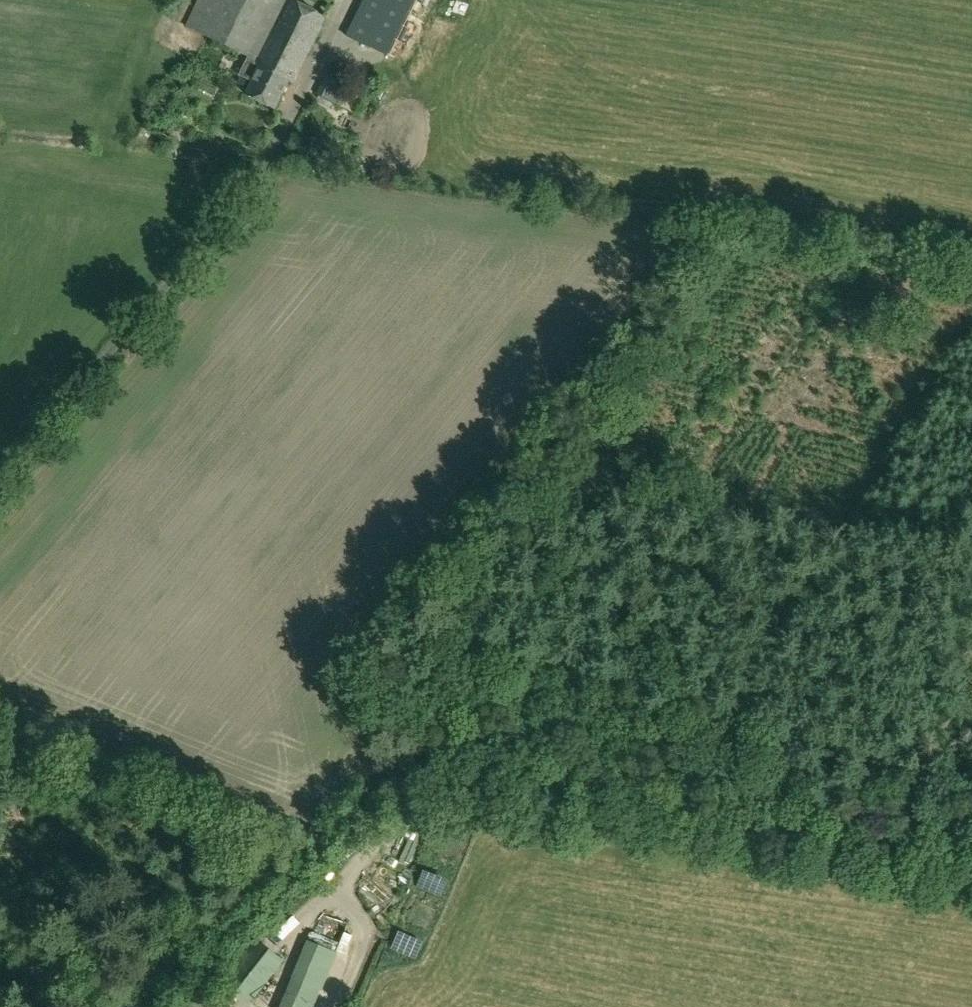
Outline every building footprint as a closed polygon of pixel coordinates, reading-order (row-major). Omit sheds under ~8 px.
[(279,0),(201,0),(187,28),(250,58),(279,0)] [(290,0),(279,0),(250,58),(249,62),(263,69),(249,97),(277,110),(291,82),(295,85),(327,18),(290,0)] [(427,0),(366,0),(348,36),(397,60),(427,0)] [(342,106),(351,88),(327,77),(318,95),(342,106)] [(379,885),(394,900),(408,887),(394,872),(379,885)] [(248,1004),(287,963),(262,939),(223,980),(248,1004)] [(307,940),(292,978),(321,990),(337,951),(307,940)] [(224,1006),(207,989),(194,1002),(198,1006),(223,1006),(224,1006)] [(315,1002),(284,990),(276,1006),(313,1006),(315,1002)]
